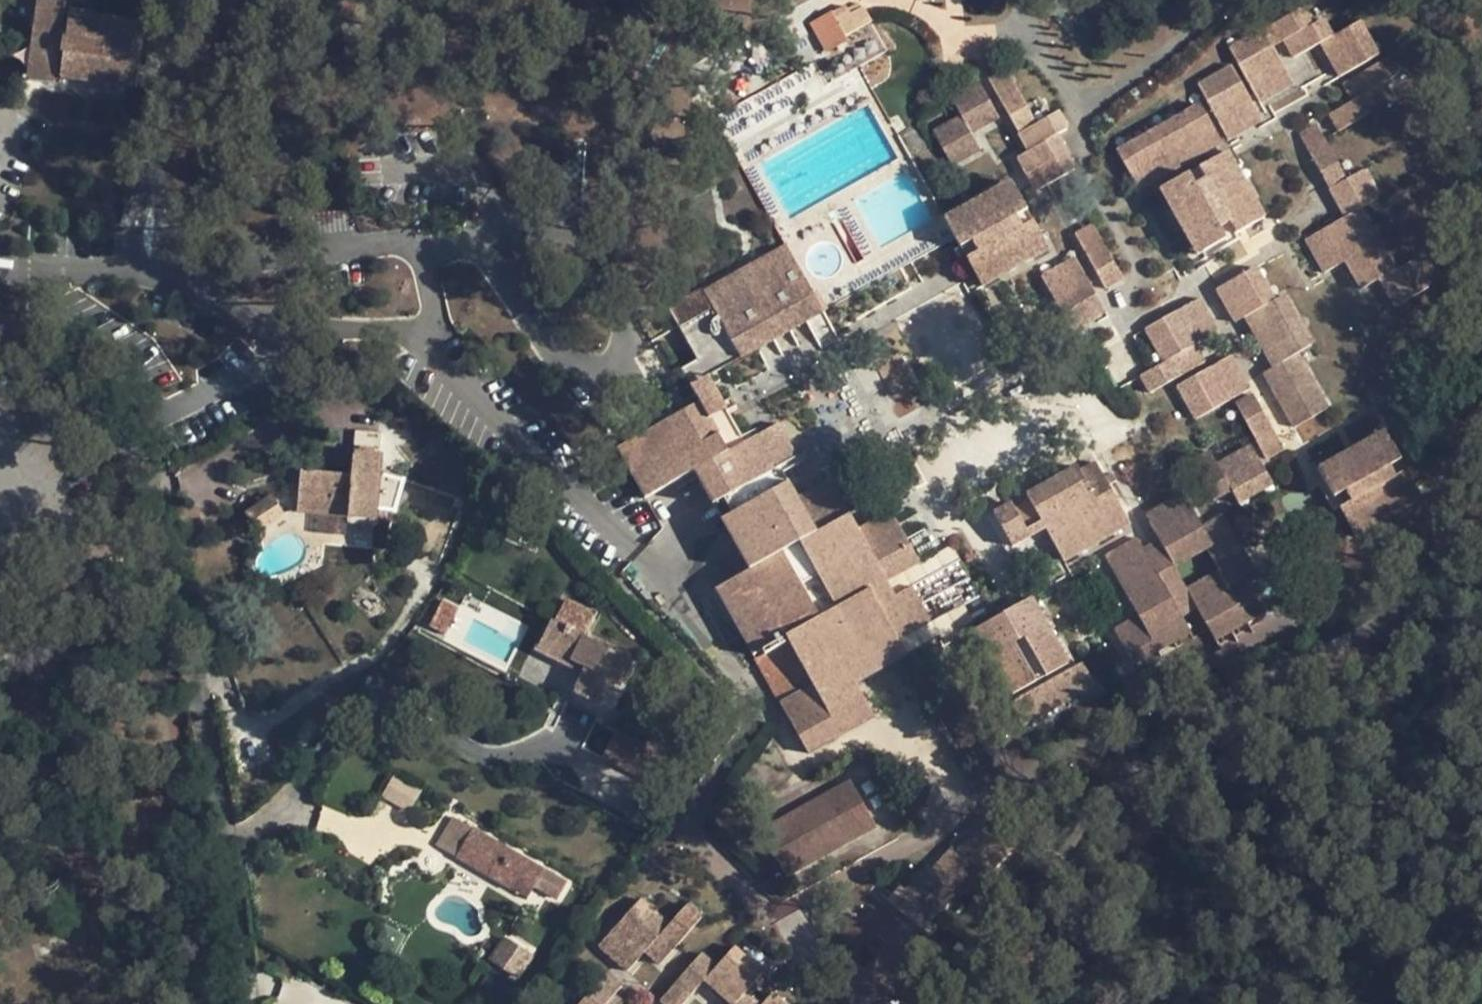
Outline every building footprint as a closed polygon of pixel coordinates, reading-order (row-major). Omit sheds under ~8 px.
[(66,1),(56,0),(36,0),(25,81),(54,85),(66,1)] [(717,10),(753,10),(753,0),(717,0),(717,10)] [(1380,55),(1361,21),(1334,36),(1314,0),(1263,30),(1262,27),(1227,47),(1260,105),(1294,85),(1273,48),(1282,42),(1291,59),(1319,45),(1338,79),(1380,55)] [(861,5),(849,11),(853,17),(864,10),(861,5)] [(853,17),(849,11),(848,8),(834,16),(833,14),(811,26),(828,57),(850,45),(847,40),(874,25),(866,9),(864,10),(853,17)] [(136,90),(144,23),(69,13),(66,38),(63,37),(61,54),(63,55),(60,80),(136,90)] [(1338,132),(1395,100),(1386,82),(1409,69),(1398,51),(1341,83),(1351,101),(1327,114),(1338,132)] [(1262,122),(1230,64),(1196,84),(1228,141),(1262,122)] [(1077,170),(1057,135),(1069,129),(1059,110),(1036,123),(1005,68),(987,77),(1018,134),(1016,134),(1027,152),(1015,158),(1034,192),(1077,170)] [(1000,119),(978,82),(950,98),(960,114),(931,131),(953,168),(981,151),(972,135),(1000,119)] [(1138,191),(1223,144),(1199,103),(1115,149),(1138,191)] [(1396,270),(1361,208),(1379,198),(1364,169),(1345,179),(1315,123),(1298,133),(1329,188),(1327,189),(1343,217),(1304,240),(1323,274),(1344,262),(1359,290),(1378,280),(1394,307),(1430,287),(1415,259),(1396,270)] [(1265,217),(1228,150),(1199,167),(1206,178),(1231,223),(1237,233),(1265,217)] [(1220,229),(1194,185),(1188,173),(1158,190),(1195,257),(1226,240),(1220,229)] [(1231,223),(1206,178),(1194,185),(1220,229),(1231,223)] [(1028,212),(1011,181),(944,219),(955,240),(960,249),(971,242),(1016,218),(1028,212)] [(977,253),(1022,228),(1016,218),(971,242),(977,253)] [(1050,252),(1033,222),(1022,228),(977,253),(966,259),(983,290),(1050,252)] [(1124,280),(1092,223),(1074,233),(1106,290),(1124,280)] [(741,361),(824,313),(785,243),(702,290),(712,309),(741,361)] [(1107,314),(1075,256),(1040,275),(1072,333),(1107,314)] [(1314,345),(1285,294),(1275,300),(1256,266),(1214,289),(1233,323),(1243,318),(1271,368),(1261,374),(1293,429),(1329,408),(1298,353),(1314,345)] [(712,309),(702,290),(668,309),(679,328),(712,309)] [(1196,345),(1220,331),(1201,298),(1143,329),(1162,364),(1138,377),(1148,395),(1207,363),(1196,345)] [(1252,389),(1233,355),(1175,387),(1194,421),(1252,389)] [(712,505),(798,457),(778,423),(730,450),(712,418),(727,409),(709,375),(690,385),(699,402),(616,448),(644,499),(692,472),(712,505)] [(1285,451),(1253,394),(1235,403),(1267,461),(1285,451)] [(1400,460),(1383,431),(1316,468),(1333,498),(1344,492),(1389,467),(1400,460)] [(1274,486),(1250,445),(1216,463),(1209,450),(1191,460),(1214,502),(1232,493),(1239,506),(1274,486)] [(351,474),(300,470),(296,512),(347,517),(347,518),(375,520),(379,476),(381,453),(353,451),(351,474)] [(1131,526),(1095,461),(1079,470),(1076,465),(1025,493),(1028,499),(1041,521),(1026,529),(1013,507),(1010,502),(992,512),(1012,548),(1046,529),(1064,564),(1131,526)] [(1350,502),(1395,477),(1389,467),(1344,492),(1350,502)] [(887,582),(920,564),(890,510),(858,529),(850,515),(865,505),(846,469),(798,497),(789,482),(720,520),(748,570),(715,589),(752,655),(762,650),(786,637),(788,641),(764,654),(754,660),(778,703),(779,702),(809,755),(875,717),(857,685),(908,656),(898,640),(931,622),(912,587),(895,596),(887,582)] [(1356,538),(1423,501),(1406,471),(1395,477),(1350,502),(1339,508),(1356,538)] [(392,512),(400,481),(379,476),(375,520),(390,521),(392,512)] [(469,499),(401,477),(400,481),(392,512),(458,536),(469,499)] [(1265,614),(1247,581),(1257,575),(1224,514),(1202,526),(1183,492),(1144,514),(1158,539),(1143,548),(1137,536),(1104,555),(1137,615),(1113,629),(1134,667),(1192,634),(1182,617),(1197,608),(1216,642),(1265,614)] [(286,516),(271,494),(243,513),(259,535),(286,516)] [(1041,521),(1028,499),(1013,507),(1026,529),(1041,521)] [(1070,664),(1033,597),(973,630),(1010,697),(1035,683),(1014,645),(1023,639),(1045,678),(1070,664)] [(444,604),(433,628),(443,633),(454,609),(444,604)] [(619,686),(632,661),(580,635),(580,637),(551,622),(538,651),(566,666),(568,661),(585,669),(574,693),(599,706),(610,682),(619,686)] [(1045,678),(1023,639),(1014,645),(1035,683),(1045,678)] [(1023,728),(1096,688),(1082,663),(1009,703),(1023,728)] [(614,728),(604,759),(638,770),(648,739),(614,728)] [(410,810),(420,791),(392,776),(381,795),(410,810)] [(786,878),(877,828),(850,779),(759,830),(786,878)] [(986,875),(1015,840),(986,815),(956,849),(952,845),(931,869),(958,893),(962,897),(983,873),(986,875)] [(457,858),(474,829),(453,817),(437,846),(457,858)] [(511,887),(512,888),(517,877),(533,887),(534,885),(543,869),(474,829),(457,858),(482,873),(495,880),(510,889),(511,887)] [(924,933),(958,893),(931,869),(926,865),(905,889),(900,885),(886,901),(907,919),(887,942),(922,973),(943,949),(924,933)] [(565,882),(543,869),(534,885),(556,898),(565,882)] [(495,880),(482,873),(478,879),(491,887),(495,880)] [(527,897),(533,887),(517,877),(512,888),(527,897)] [(659,966),(704,916),(688,902),(670,923),(641,897),(597,947),(626,972),(643,953),(659,966)] [(517,976),(531,956),(505,940),(491,959),(517,976)] [(764,971),(734,945),(717,964),(702,952),(660,1001),(663,1003),(682,1003),(703,981),(729,1003),(735,1003),(746,991),(764,971)] [(616,994),(624,985),(608,972),(579,1003),(626,1003),(616,994)] [(746,991),(735,1003),(761,1003),(746,991)] [(788,1003),(773,991),(762,1003),(787,1003),(788,1003)]
